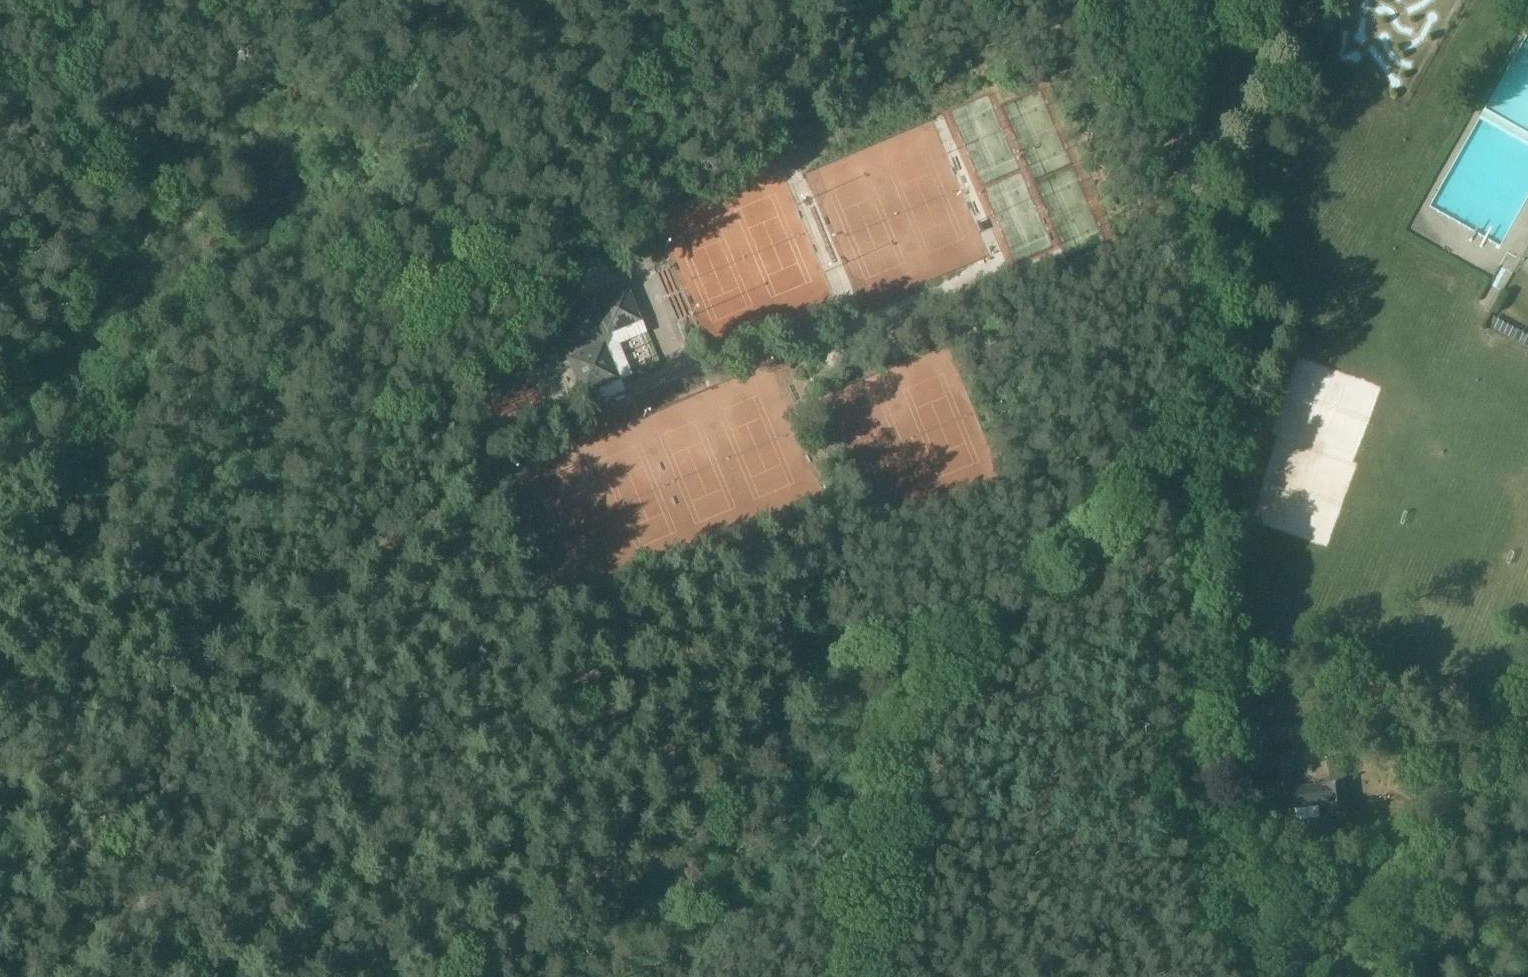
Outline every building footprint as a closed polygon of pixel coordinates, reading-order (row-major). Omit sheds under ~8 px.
[(609,333),(640,320),(627,289),(556,317),(569,349),(571,348),(574,356),(569,358),(583,393),(618,379),(604,345),(607,343),(611,335),(609,333)] [(1271,738),(1295,735),(1293,723),(1269,726),(1271,738)] [(1344,757),(1338,757),(1332,758),(1334,779),(1324,780),(1324,784),(1295,788),(1291,756),(1274,758),(1277,790),(1279,807),(1330,802),(1332,817),(1350,815),(1344,757)]
